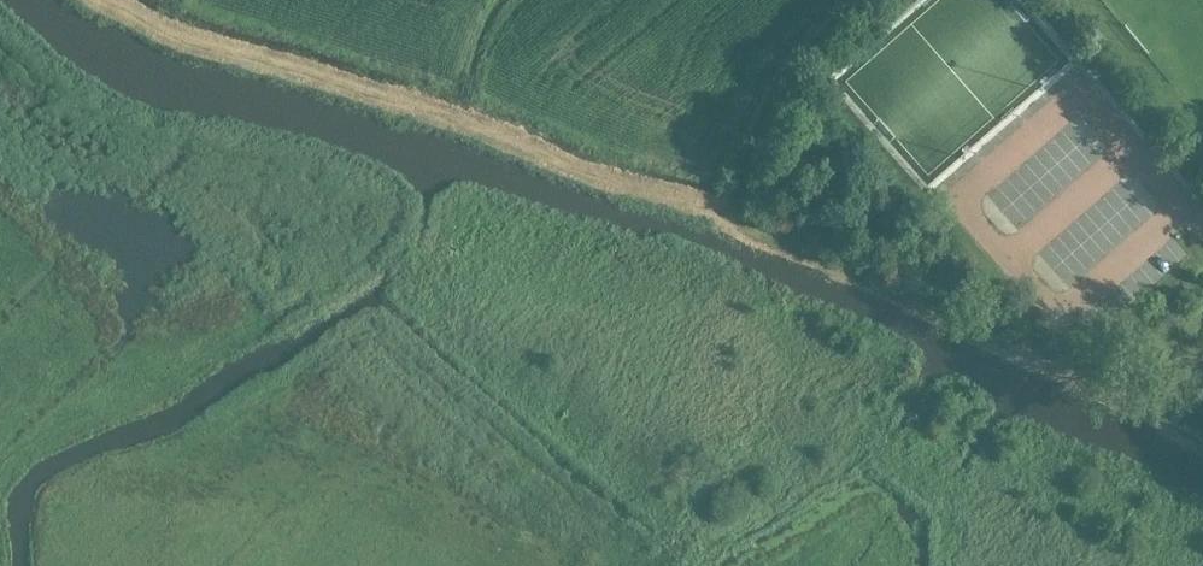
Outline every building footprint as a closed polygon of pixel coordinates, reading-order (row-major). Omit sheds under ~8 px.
[(990,195),(1017,226),(1073,177),(1061,164),(1071,156),(1056,139),(990,195)]
